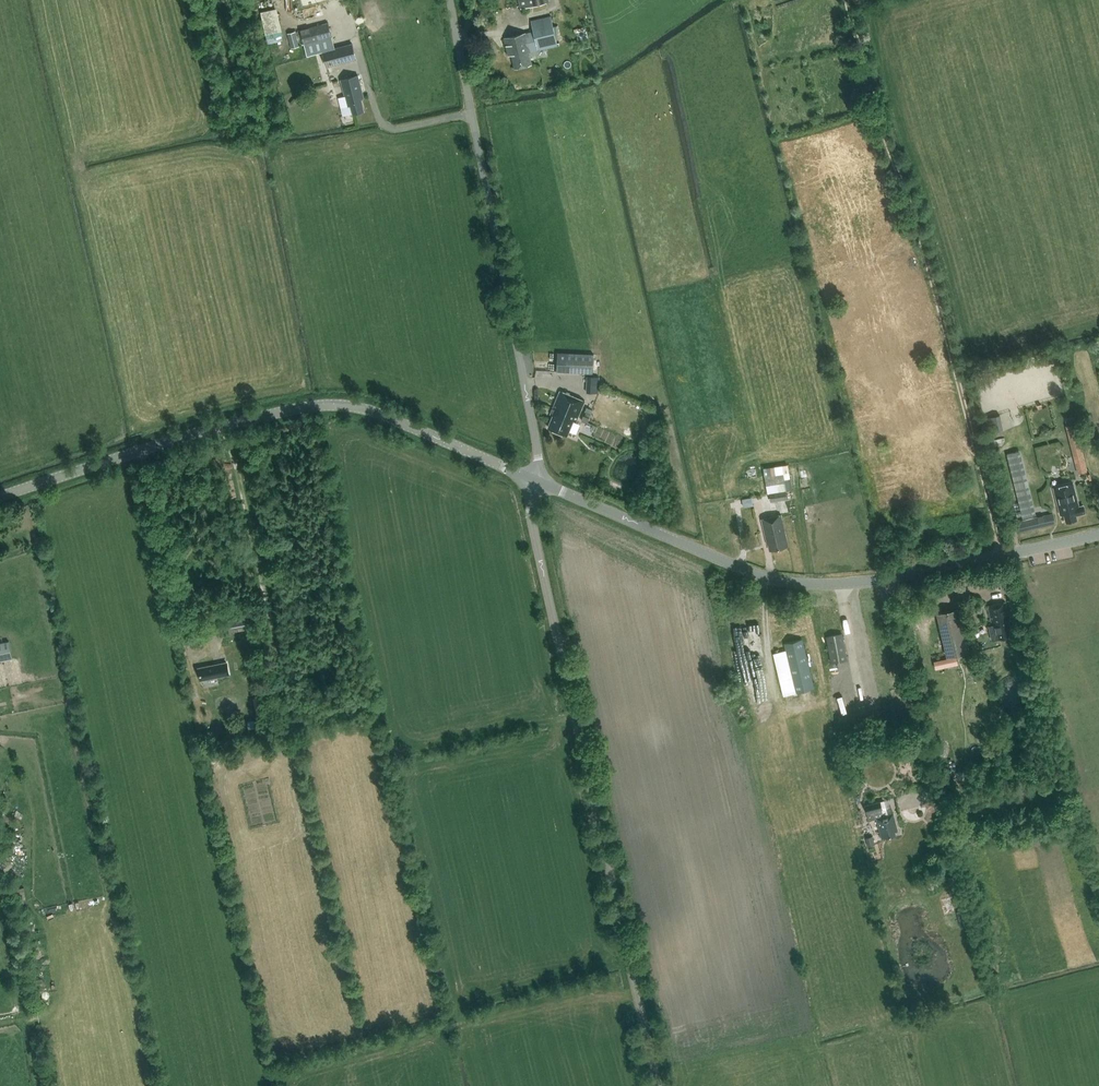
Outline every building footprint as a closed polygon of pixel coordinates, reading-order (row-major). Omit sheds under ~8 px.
[(278,7),(262,9),(266,42),(282,40),(278,7)] [(534,50),(557,45),(551,16),(532,20),(534,32),(526,33),(510,37),(505,38),(509,55),(512,54),(516,67),(531,63),(529,50),(534,49),(534,50)] [(331,33),(328,22),(300,30),(304,44),(307,57),(316,55),(323,53),(326,67),(357,58),(353,43),(335,47),(331,33)] [(287,32),(291,47),(299,44),(295,30),(287,32)] [(353,113),(364,110),(361,98),(364,97),(358,75),(342,79),(348,106),(351,105),(353,113)] [(594,353),(557,351),(556,371),(593,373),(594,353)] [(599,376),(587,376),(586,394),(599,394),(599,376)] [(576,421),(584,400),(560,390),(550,413),(553,414),(548,427),(567,435),(573,420),(576,421)] [(1060,401),(1052,403),(1051,404),(1050,405),(1050,406),(1049,406),(1049,407),(1049,408),(1050,409),(1050,410),(1050,411),(1051,411),(1051,412),(1052,412),(1053,412),(1054,412),(1062,411),(1060,401)] [(990,430),(1002,429),(1001,413),(989,414),(990,430)] [(1058,435),(1068,434),(1066,420),(1056,422),(1058,435)] [(1078,425),(1069,427),(1079,471),(1088,469),(1078,425)] [(1019,450),(1007,453),(1023,518),(1036,514),(1019,450)] [(763,467),(766,482),(785,479),(782,464),(763,467)] [(1083,505),(1079,506),(1073,482),(1053,487),(1060,514),(1064,513),(1066,522),(1077,519),(1076,515),(1085,513),(1083,505)] [(787,499),(786,491),(786,490),(769,493),(771,502),(787,499)] [(752,498),(743,499),(744,507),(753,505),(752,498)] [(1052,513),(1017,521),(1019,532),(1055,524),(1052,513)] [(773,548),(788,545),(780,515),(778,515),(765,518),(762,519),(767,539),(771,538),(773,548)] [(999,577),(1001,591),(1009,590),(1007,576),(999,577)] [(1018,598),(1006,600),(1011,622),(1023,619),(1018,598)] [(999,638),(1010,636),(1007,623),(1008,623),(1007,616),(1009,615),(1006,602),(989,606),(993,624),(995,624),(996,631),(997,630),(999,638)] [(936,613),(946,656),(969,651),(959,608),(936,613)] [(248,616),(228,619),(230,632),(250,629),(248,616)] [(830,663),(847,660),(842,633),(825,636),(830,663)] [(784,642),(785,650),(795,691),(814,687),(802,638),(784,642)] [(14,658),(10,640),(0,642),(0,661),(14,658)] [(230,675),(227,661),(198,667),(200,681),(230,675)] [(893,813),(884,815),(883,808),(881,801),(866,805),(868,812),(870,819),(877,817),(882,836),(895,833),(894,829),(897,828),(893,813)] [(947,877),(951,892),(960,890),(957,875),(947,877)] [(26,886),(15,886),(16,902),(26,902),(26,886)] [(956,911),(959,926),(969,924),(965,909),(956,911)]
